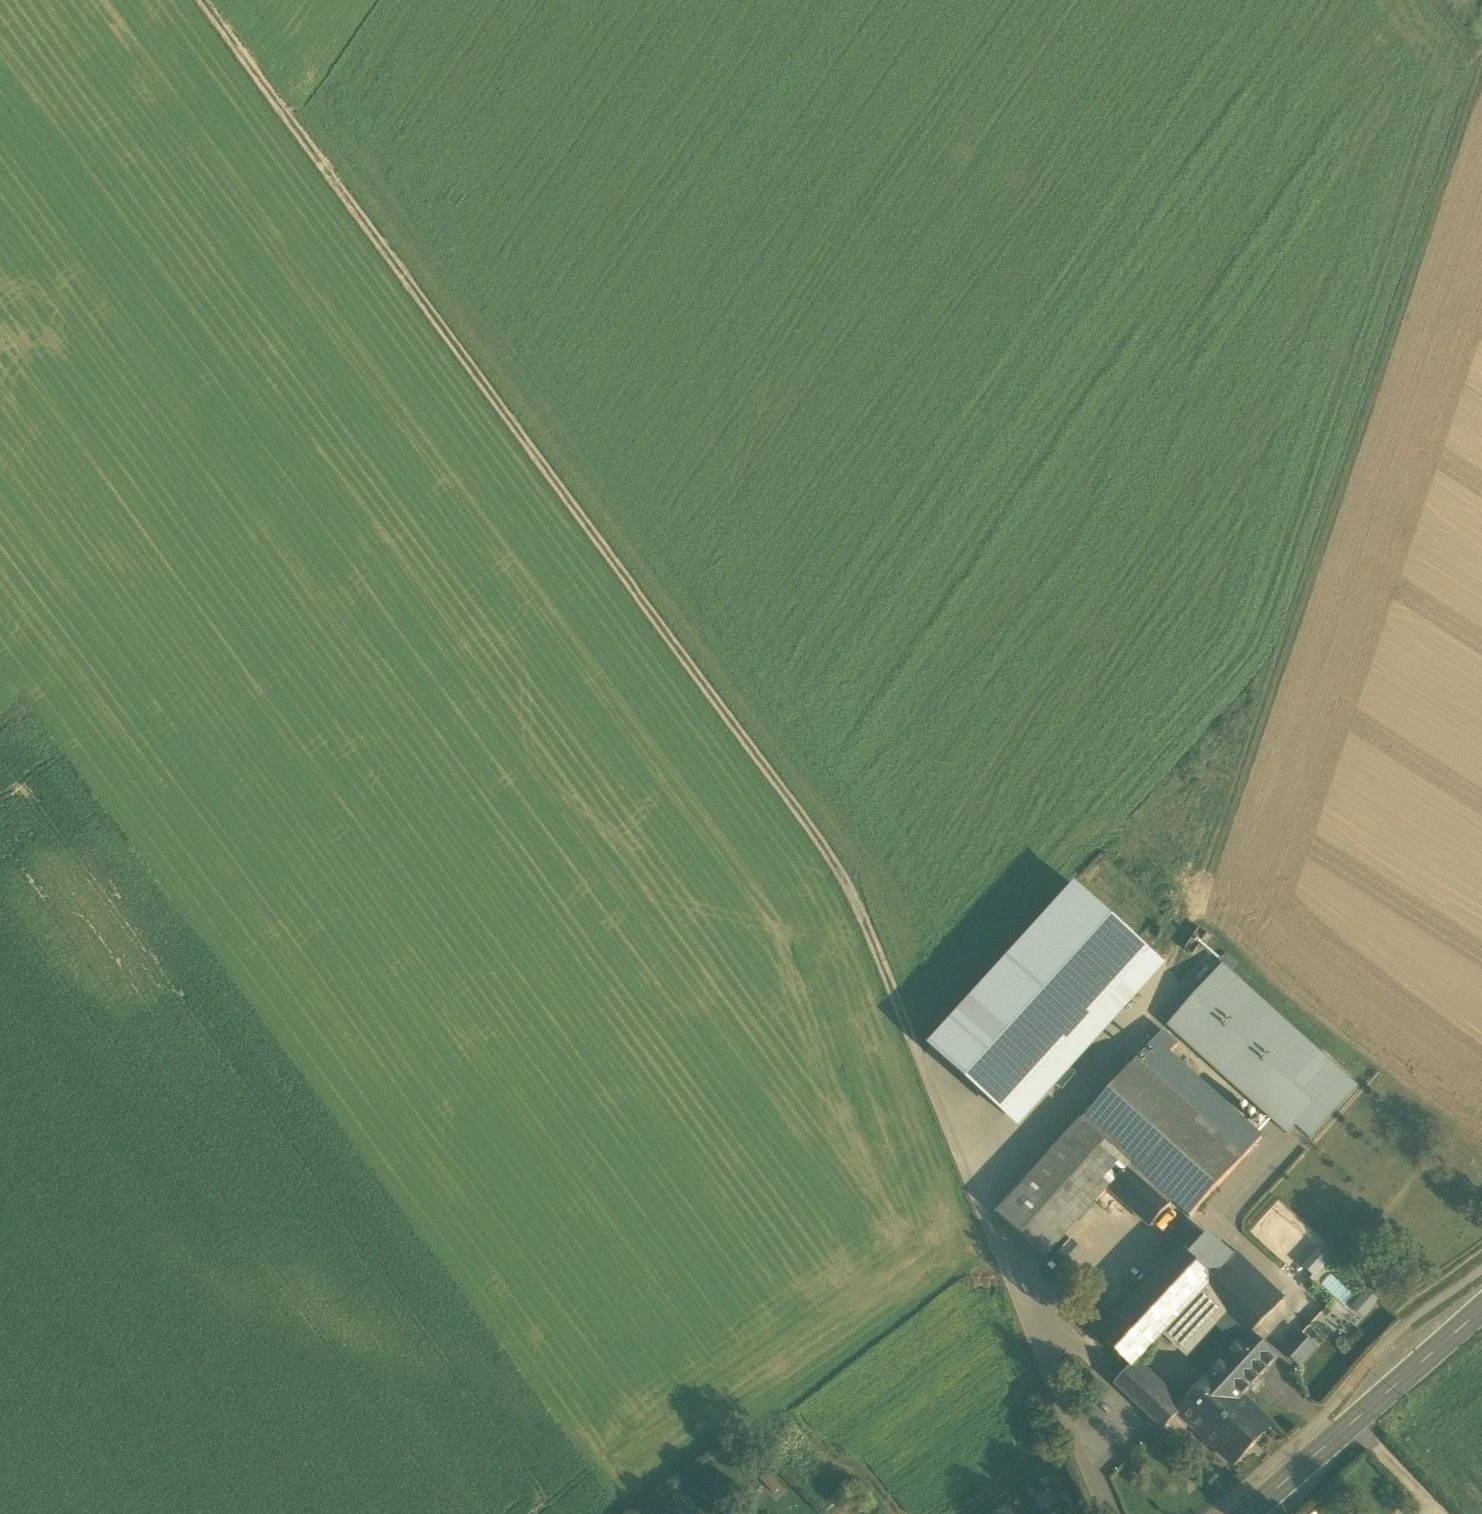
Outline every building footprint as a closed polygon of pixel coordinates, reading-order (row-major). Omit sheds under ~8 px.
[(930,1048),(1005,1115),(1150,954),(1076,887),(930,1048)] [(1165,968),(1150,954),(1005,1115),(1020,1128),(1165,968)] [(1222,965),(1167,1026),(1288,1135),(1296,1126),(1311,1139),(1358,1087),(1222,965)] [(1162,1032),(1135,1062),(1243,1158),(1262,1138),(1169,1054),(1177,1045),(1162,1032)] [(1190,1218),(1243,1158),(1135,1062),(1082,1121),(1130,1165),(1172,1202),(1190,1218)] [(1046,1258),(1108,1189),(1130,1165),(1082,1121),(998,1215),(1046,1258)] [(1172,1202),(1130,1165),(1108,1189),(1150,1226),(1172,1202)] [(1188,1255),(1215,1281),(1229,1266),(1227,1265),(1234,1258),(1233,1257),(1207,1234),(1188,1255)] [(1302,1268),(1313,1278),(1332,1258),(1321,1247),(1302,1268)] [(1203,1293),(1215,1281),(1188,1255),(1181,1248),(1169,1261),(1203,1293)] [(1237,1252),(1233,1257),(1234,1258),(1227,1265),(1229,1266),(1274,1310),(1285,1298),(1237,1252)] [(1193,1303),(1203,1293),(1169,1261),(1159,1272),(1193,1303)] [(1274,1310),(1229,1266),(1215,1281),(1238,1303),(1260,1324),(1274,1310)] [(1332,1269),(1320,1280),(1342,1304),(1354,1294),(1332,1269)] [(1162,1335),(1193,1303),(1159,1272),(1130,1304),(1162,1335)] [(1162,1335),(1161,1336),(1187,1359),(1217,1325),(1227,1315),(1238,1303),(1215,1281),(1203,1293),(1193,1303),(1162,1335)] [(1363,1319),(1379,1302),(1368,1291),(1351,1308),(1363,1319)] [(1248,1335),(1250,1334),(1260,1324),(1238,1303),(1227,1315),(1248,1335)] [(1161,1336),(1162,1335),(1130,1304),(1120,1315),(1152,1345),(1161,1336)] [(1091,1329),(1099,1337),(1116,1319),(1108,1311),(1091,1329)] [(1120,1315),(1116,1319),(1099,1337),(1130,1368),(1132,1366),(1152,1345),(1120,1315)] [(1238,1345),(1248,1335),(1227,1315),(1217,1325),(1238,1345)] [(1238,1345),(1206,1382),(1232,1406),(1241,1396),(1242,1397),(1249,1389),(1254,1394),(1255,1392),(1264,1381),(1260,1377),(1277,1359),(1251,1335),(1250,1334),(1248,1335),(1238,1345)] [(1284,1352),(1299,1366),(1315,1348),(1300,1334),(1284,1352)] [(1115,1383),(1130,1397),(1146,1380),(1132,1366),(1130,1368),(1115,1383)] [(1178,1413),(1146,1380),(1130,1397),(1164,1430),(1165,1429),(1179,1414),(1178,1413)] [(1273,1425),(1242,1397),(1241,1396),(1232,1406),(1206,1382),(1178,1413),(1179,1414),(1190,1425),(1233,1465),(1273,1425)] [(1190,1425),(1179,1414),(1165,1429),(1177,1440),(1190,1425)]
